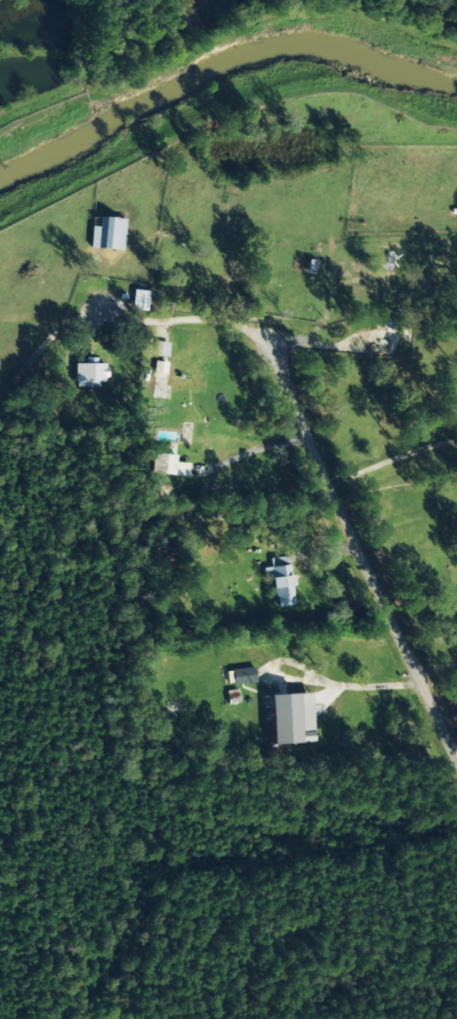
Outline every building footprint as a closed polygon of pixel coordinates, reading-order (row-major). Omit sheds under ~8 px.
[(123,250),(124,219),(98,218),(98,227),(90,227),(90,249),(123,250)] [(132,310),(146,311),(147,291),(132,290),(132,310)] [(405,322),(385,318),(382,331),(402,336),(405,322)] [(168,343),(157,342),(155,356),(167,358),(168,343)] [(74,364),(74,387),(98,387),(98,381),(106,381),(106,365),(96,364),(96,358),(85,358),(85,364),(74,364)] [(175,456),(153,453),(150,473),(172,476),(175,456)] [(294,606),(288,556),(269,559),(270,567),(263,568),(264,580),(272,579),(275,608),(294,606)] [(255,682),(253,667),(230,670),(232,685),(255,682)] [(270,744),(312,743),(311,694),(269,695),(270,744)]
